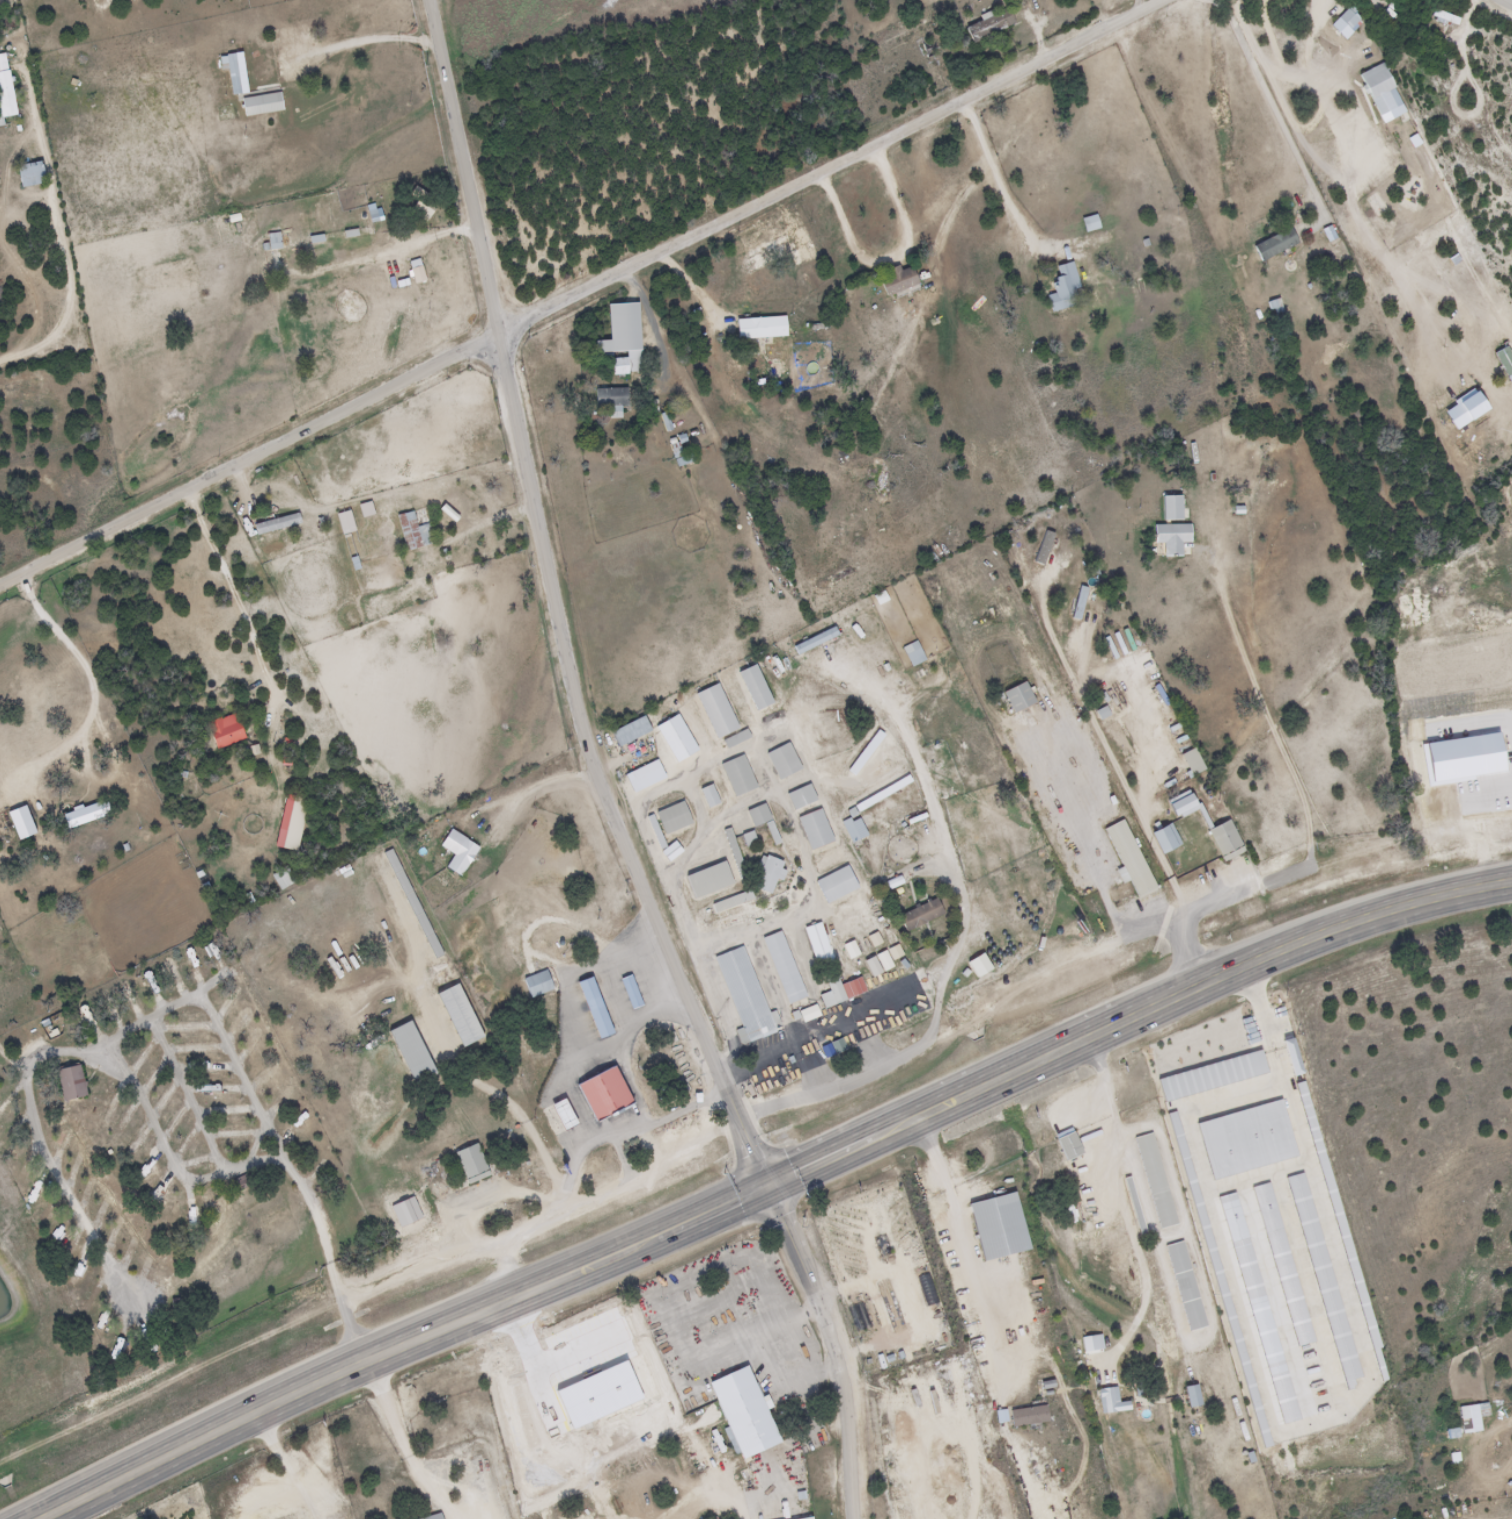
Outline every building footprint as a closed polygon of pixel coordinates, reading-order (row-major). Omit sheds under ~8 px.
[(1316,37),(1327,49),(1358,20),(1346,8),(1316,37)] [(1012,24),(1005,9),(963,29),(971,44),(1012,24)] [(1430,16),(1456,25),(1458,19),(1432,10),(1430,16)] [(13,117),(5,53),(0,54),(0,118),(13,117)] [(226,58),(227,95),(237,95),(235,58),(226,58)] [(280,111),(277,93),(238,99),(241,117),(280,111)] [(45,182),(40,161),(13,167),(18,189),(45,182)] [(407,214),(424,222),(433,203),(416,195),(407,214)] [(1080,219),(1083,233),(1097,229),(1094,216),(1080,219)] [(1250,246),(1258,262),(1297,244),(1289,228),(1250,246)] [(267,249),(279,249),(279,234),(267,234),(267,249)] [(1070,263),(1054,267),(1057,280),(1049,281),(1052,295),(1045,296),(1048,312),(1080,304),(1070,263)] [(885,269),(888,277),(876,281),(881,297),(915,285),(909,266),(898,270),(897,265),(885,269)] [(604,304),(605,340),(591,341),(592,356),(610,355),(611,376),(639,375),(636,303),(604,304)] [(783,317),(733,319),(734,340),(784,338),(783,317)] [(627,408),(627,389),(592,389),(592,408),(608,408),(608,419),(619,419),(619,408),(627,408)] [(660,413),(662,432),(669,431),(667,412),(660,413)] [(687,464),(677,435),(667,439),(676,467),(687,464)] [(1159,496),(1159,522),(1179,522),(1179,496),(1159,496)] [(300,522),(296,511),(252,527),(255,538),(300,522)] [(404,551),(432,544),(428,526),(416,529),(412,512),(395,516),(404,551)] [(1151,544),(1162,544),(1162,558),(1179,558),(1179,544),(1188,544),(1188,525),(1151,525),(1151,544)] [(908,667),(923,662),(916,642),(901,646),(908,667)] [(735,672),(751,712),(769,705),(753,665),(735,672)] [(692,694),(712,741),(737,730),(717,683),(692,694)] [(1006,686),(1006,709),(1027,709),(1027,686),(1006,686)] [(243,739),(232,713),(202,725),(213,751),(243,739)] [(648,733),(641,717),(607,732),(614,748),(648,733)] [(799,771),(787,744),(764,753),(776,781),(799,771)] [(1189,778),(1203,769),(1190,748),(1177,756),(1189,778)] [(717,765),(732,799),(755,788),(741,755),(717,765)] [(696,791),(706,811),(719,804),(709,785),(696,791)] [(791,811),(814,803),(808,785),(784,794),(791,811)] [(307,801),(285,796),(272,848),(295,853),(307,801)] [(661,835),(690,826),(682,802),(653,812),(661,835)] [(743,812),(751,829),(769,821),(762,804),(743,812)] [(96,817),(94,809),(63,817),(65,825),(96,817)] [(831,843),(818,809),(795,818),(807,852),(831,843)] [(840,825),(850,844),(865,836),(855,817),(840,825)] [(1205,830),(1220,863),(1242,853),(1228,820),(1205,830)] [(1153,890),(1123,821),(1103,829),(1133,899),(1153,890)] [(1179,845),(1169,823),(1144,836),(1155,857),(1179,845)] [(723,831),(735,882),(743,880),(732,829),(723,831)] [(476,847),(448,831),(438,847),(451,855),(442,869),(458,878),(476,847)] [(753,845),(751,836),(742,838),(744,847),(753,845)] [(774,880),(777,881),(784,864),(761,855),(748,887),(767,895),(774,880)] [(691,900),(731,887),(723,862),(683,875),(691,900)] [(813,881),(824,905),(856,890),(845,866),(813,881)] [(279,891),(293,882),(284,867),(269,876),(279,891)] [(751,899),(748,889),(709,905),(713,914),(751,899)] [(941,915),(933,898),(895,916),(902,932),(941,915)] [(831,961),(819,922),(802,928),(814,967),(831,961)] [(781,931),(761,937),(783,1005),(803,999),(781,931)] [(741,1042),(777,1031),(772,1014),(765,1016),(744,946),(714,956),(741,1042)] [(529,1000),(551,989),(542,970),(520,981),(529,1000)] [(828,991),(817,995),(822,1009),(873,989),(867,975),(839,986),(833,970),(821,975),(828,991)] [(638,1007),(631,977),(619,980),(627,1010),(638,1007)] [(575,982),(592,1040),(608,1036),(590,978),(575,982)] [(116,987),(126,1007),(135,1002),(126,982),(116,987)] [(479,1040),(457,985),(434,994),(456,1049),(479,1040)] [(411,1086),(433,1075),(407,1022),(385,1032),(411,1086)] [(58,1101),(80,1099),(77,1066),(54,1069),(58,1101)] [(623,1071),(584,1092),(604,1130),(643,1110),(623,1071)] [(556,1135),(574,1125),(560,1100),(543,1109),(556,1135)] [(572,1103),(558,1111),(571,1137),(586,1130),(572,1103)] [(1053,1139),(1063,1161),(1081,1153),(1071,1131),(1053,1139)] [(1156,1230),(1174,1226),(1152,1133),(1134,1138),(1156,1230)] [(451,1154),(464,1186),(487,1177),(475,1145),(451,1154)] [(1026,1251),(1012,1192),(965,1202),(979,1262),(1026,1251)] [(406,1225),(419,1220),(411,1202),(398,1208),(406,1225)] [(1204,1328),(1182,1242),(1163,1247),(1185,1332),(1204,1328)] [(755,1373),(714,1391),(748,1469),(789,1452),(775,1419),(783,1416),(776,1401),(768,1404),(755,1373)] [(1199,1405),(1195,1384),(1181,1387),(1186,1408),(1199,1405)] [(1125,1402),(1116,1403),(1115,1388),(1096,1389),(1099,1414),(1126,1411),(1125,1402)] [(1044,1422),(1042,1406),(1007,1411),(1009,1427),(1044,1422)]
